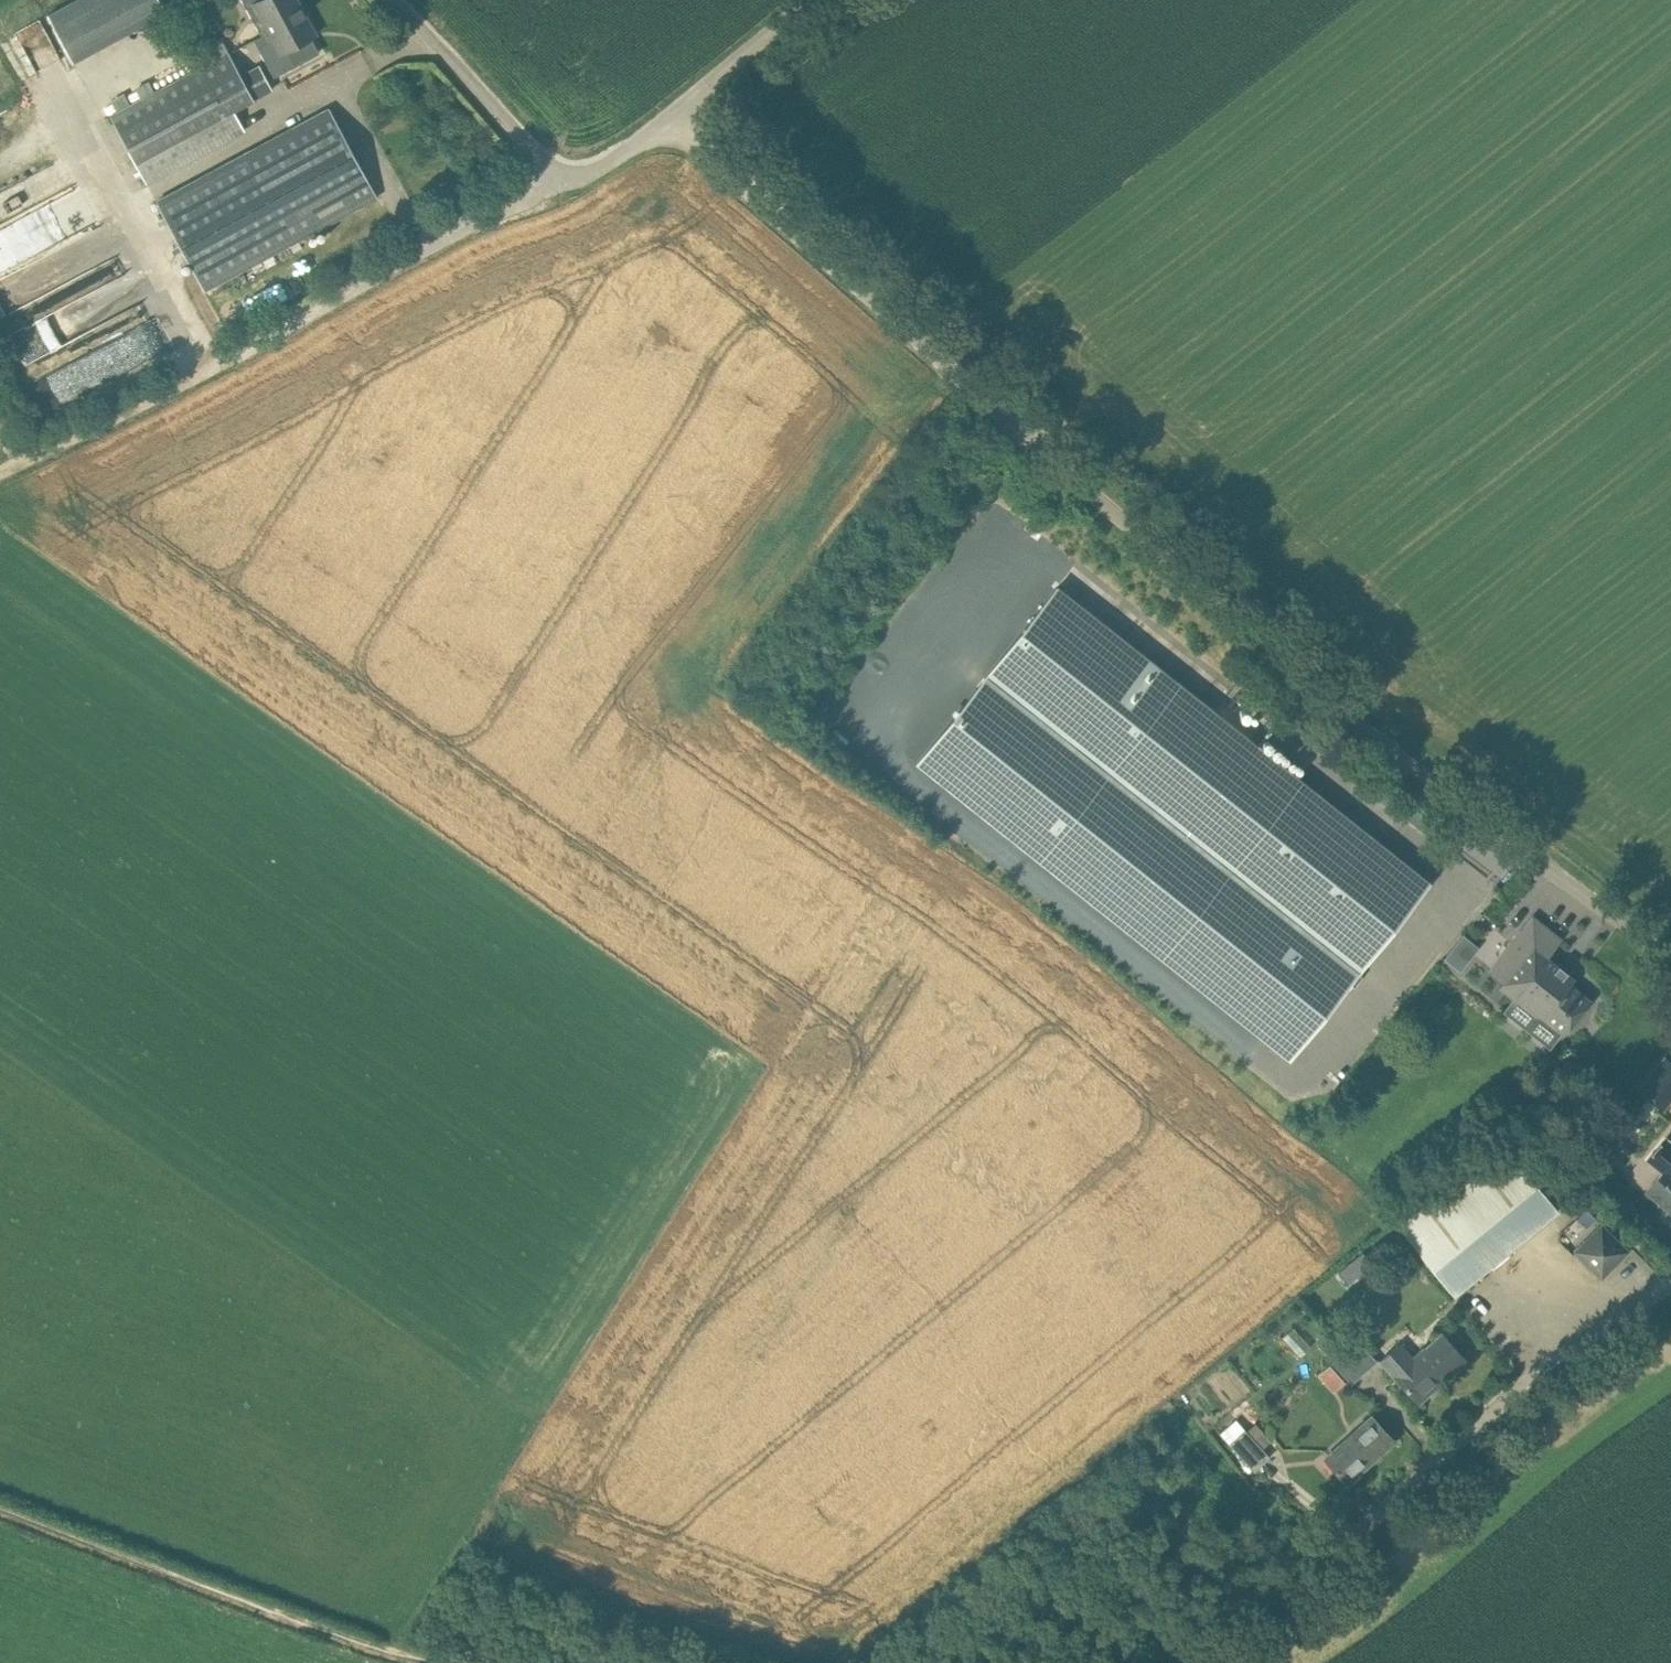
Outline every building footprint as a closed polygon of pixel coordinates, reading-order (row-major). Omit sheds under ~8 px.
[(164,2),(163,0),(58,0),(45,7),(71,55),(164,2)] [(170,15),(186,15),(186,0),(184,0),(170,0),(170,3),(170,15)] [(264,36),(255,41),(275,77),(319,53),(310,36),(315,33),(297,0),(245,0),(264,36)] [(229,50),(111,113),(136,160),(149,183),(245,130),(234,110),(255,98),(241,73),(229,50)] [(157,199),(205,288),(378,194),(331,106),(157,199)] [(6,332),(21,362),(27,362),(57,347),(83,344),(85,361),(67,362),(72,373),(97,371),(101,369),(98,344),(150,318),(141,301),(126,303),(116,284),(116,274),(126,269),(120,256),(116,256),(45,291),(57,290),(40,299),(46,312),(6,332)] [(1057,587),(919,760),(1265,1035),(1292,1057),(1430,884),(1402,862),(1057,587)] [(1562,938),(1533,916),(1490,970),(1504,981),(1500,986),(1538,1016),(1540,1013),(1564,1032),(1591,999),(1570,983),(1574,978),(1567,972),(1568,971),(1567,970),(1565,972),(1558,967),(1560,964),(1559,963),(1558,965),(1548,956),(1562,938)] [(1666,1135),(1646,1159),(1662,1172),(1659,1175),(1670,1185),(1670,1140),(1666,1135)] [(1397,1224),(1454,1295),(1560,1210),(1501,1138),(1397,1224)] [(1577,1250),(1602,1274),(1626,1250),(1601,1226),(1577,1250)] [(1377,1359),(1358,1338),(1355,1340),(1345,1329),(1324,1349),(1334,1360),(1330,1363),(1349,1385),(1377,1359)] [(1413,1360),(1399,1344),(1381,1361),(1416,1400),(1464,1358),(1443,1335),(1413,1360)] [(1373,1416),(1326,1458),(1347,1482),(1394,1439),(1373,1416)] [(1254,1470),(1270,1456),(1237,1419),(1221,1434),(1254,1470)]
